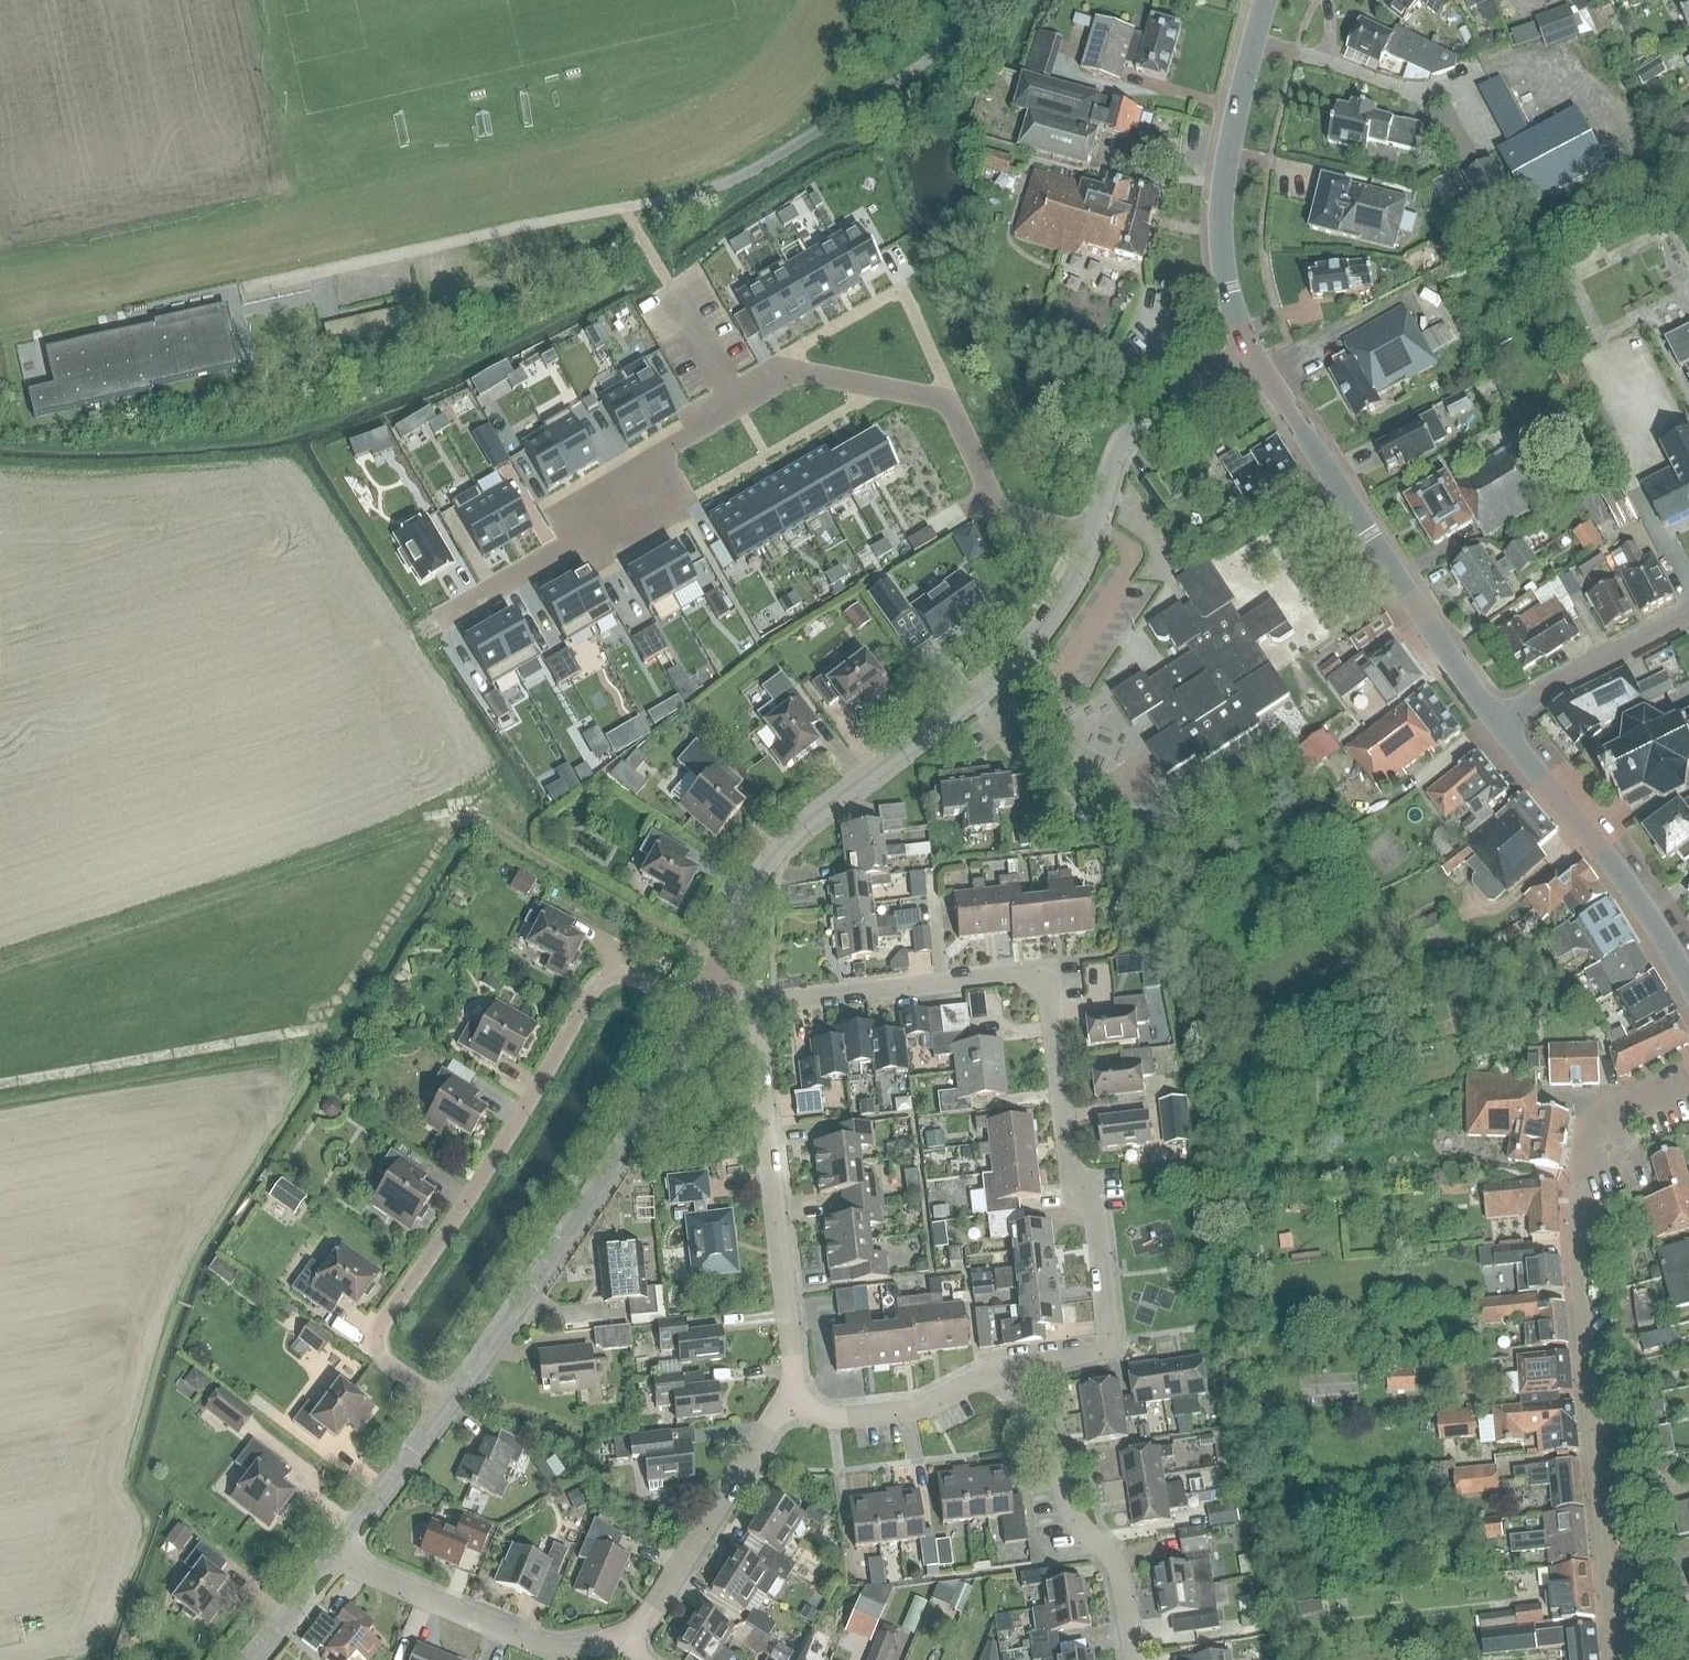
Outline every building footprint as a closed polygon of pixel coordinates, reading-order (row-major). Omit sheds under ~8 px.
[(1402,22),(1418,1),(1438,18),(1451,3),(1447,0),(1374,0),(1402,22)] [(1582,0),(1569,0),(1579,14),(1587,7),(1582,0)] [(1585,9),(1594,33),(1608,28),(1604,18),(1614,15),(1608,0),(1585,9)] [(1688,27),(1688,26),(1688,0),(1674,0),(1688,27)] [(1578,36),(1568,6),(1534,18),(1545,48),(1578,36)] [(1181,27),(1150,18),(1145,35),(1135,32),(1135,30),(1095,18),(1080,70),(1120,82),(1125,64),(1136,68),(1135,71),(1165,80),(1181,27)] [(1396,27),(1392,36),(1361,21),(1347,49),(1379,64),(1384,54),(1399,61),(1432,77),(1454,69),(1455,58),(1396,27)] [(1496,47),(1491,35),(1479,40),(1484,52),(1496,47)] [(1657,59),(1634,72),(1641,85),(1664,71),(1657,59)] [(1127,139),(1130,128),(1137,130),(1142,111),(1135,109),(1136,107),(1099,97),(1100,95),(1022,73),(1013,109),(1027,113),(1018,145),(1088,166),(1098,131),(1127,139)] [(1477,88),(1483,99),(1506,86),(1500,75),(1477,88)] [(1531,131),(1530,131),(1507,144),(1496,150),(1528,210),(1608,167),(1575,107),(1546,123),(1523,80),(1508,88),(1531,131)] [(1512,98),(1506,86),(1483,99),(1489,110),(1512,98)] [(1518,109),(1512,98),(1489,110),(1495,121),(1518,109)] [(1351,101),(1349,107),(1337,104),(1327,142),(1365,151),(1368,140),(1416,152),(1422,125),(1403,120),(1403,121),(1393,119),(1394,117),(1376,113),(1377,107),(1351,101)] [(1524,120),(1518,109),(1495,121),(1501,133),(1524,120)] [(1530,131),(1524,120),(1501,133),(1507,144),(1530,131)] [(1012,157),(986,150),(981,167),(1007,174),(1012,157)] [(1516,204),(1492,160),(1462,176),(1485,220),(1516,204)] [(1084,246),(1090,247),(1141,261),(1160,191),(1103,177),(1100,187),(1035,170),(1035,172),(1033,171),(1013,235),(1014,236),(1014,238),(1072,256),(1084,246)] [(1395,250),(1408,198),(1322,176),(1309,229),(1395,250)] [(815,193),(807,198),(814,209),(821,204),(815,193)] [(791,207),(783,212),(790,223),(797,218),(791,207)] [(783,212),(776,216),(782,227),(790,223),(783,212)] [(855,225),(831,239),(856,281),(880,267),(855,225)] [(743,235),(735,239),(742,251),(749,246),(743,235)] [(735,239),(728,244),(734,255),(742,251),(735,239)] [(831,239),(807,253),(835,300),(859,286),(856,281),(831,239)] [(807,253),(783,267),(811,314),(835,300),(807,253)] [(1316,266),(1316,273),(1309,274),(1311,298),(1351,293),(1351,290),(1373,287),(1370,260),(1316,266)] [(783,267),(759,281),(787,328),(811,314),(783,267)] [(759,281),(734,295),(762,342),(787,328),(759,281)] [(1341,340),(1352,359),(1330,371),(1356,418),(1382,404),(1377,396),(1377,395),(1435,364),(1433,362),(1435,361),(1431,354),(1454,341),(1444,322),(1420,335),(1407,312),(1405,312),(1402,306),(1341,340)] [(53,386),(27,392),(33,419),(152,393),(151,388),(237,369),(224,310),(45,350),(53,386)] [(599,324),(591,328),(598,339),(605,335),(599,324)] [(1664,339),(1679,369),(1684,366),(1688,375),(1688,326),(1664,339)] [(591,328),(584,333),(590,344),(598,339),(591,328)] [(643,360),(618,375),(623,384),(624,383),(650,429),(675,414),(643,360)] [(520,370),(513,374),(519,385),(527,381),(520,370)] [(513,374),(505,379),(511,390),(519,385),(513,374)] [(623,384),(599,398),(625,443),(650,429),(624,383),(623,384)] [(1450,418),(1470,408),(1462,392),(1443,402),(1450,418)] [(427,407),(412,416),(420,428),(427,424),(434,420),(427,407)] [(567,410),(542,425),(544,430),(545,429),(571,475),(596,461),(567,410)] [(1419,419),(1421,424),(1376,447),(1389,472),(1398,468),(1399,470),(1404,467),(1403,465),(1435,449),(1433,445),(1447,437),(1433,412),(1419,419)] [(442,415),(435,420),(441,431),(449,426),(442,415)] [(434,420),(427,424),(434,435),(441,431),(435,420),(434,420)] [(365,437),(373,457),(392,449),(385,429),(365,437)] [(544,430),(520,444),(547,489),(571,475),(545,429),(544,430)] [(872,432),(850,445),(873,483),(895,471),(872,432)] [(1661,447),(1672,469),(1641,485),(1663,526),(1688,513),(1688,433),(1661,447)] [(1250,508),(1301,476),(1277,439),(1242,461),(1235,451),(1219,461),(1250,508)] [(1452,480),(1447,473),(1404,499),(1433,546),(1473,522),(1483,539),(1550,499),(1547,495),(1549,494),(1519,445),(1517,446),(1515,442),(1452,480)] [(828,458),(850,497),(873,483),(850,445),(828,458)] [(823,448),(799,462),(827,510),(850,497),(828,458),(823,448)] [(799,462),(776,476),(804,523),(827,510),(799,462)] [(776,476),(754,489),(781,537),(804,523),(776,476)] [(1617,482),(1599,492),(1619,531),(1638,521),(1617,482)] [(481,497),(480,498),(507,543),(532,529),(505,483),(481,497)] [(476,488),(450,503),(482,558),(507,543),(480,498),(481,497),(476,488)] [(754,489),(731,502),(758,550),(781,537),(754,489)] [(1591,518),(1602,511),(1594,496),(1582,503),(1591,518)] [(731,502),(707,516),(735,564),(758,550),(731,502)] [(1578,530),(1592,553),(1610,543),(1596,519),(1578,530)] [(959,533),(974,561),(994,550),(980,522),(959,533)] [(418,528),(386,547),(394,561),(391,564),(401,581),(404,579),(413,593),(445,574),(418,528)] [(929,528),(906,541),(913,553),(936,539),(929,528)] [(885,539),(877,544),(884,555),(891,550),(885,539)] [(1490,559),(1482,547),(1451,568),(1453,572),(1450,573),(1458,585),(1461,583),(1467,593),(1531,551),(1523,540),(1502,554),(1505,559),(1496,565),(1492,558),(1490,559)] [(1611,554),(1619,571),(1641,614),(1674,598),(1652,555),(1643,559),(1635,542),(1611,554)] [(673,544),(649,558),(671,596),(695,582),(673,544)] [(877,544),(869,548),(876,559),(884,555),(877,544)] [(1175,575),(1190,565),(1179,550),(1165,560),(1175,575)] [(1531,551),(1467,593),(1475,604),(1471,606),(1479,618),(1483,615),(1485,619),(1516,598),(1508,585),(1509,584),(1505,578),(1514,572),(1517,576),(1538,562),(1531,551)] [(1574,567),(1583,579),(1606,564),(1597,551),(1574,567)] [(649,558),(625,572),(647,610),(671,596),(649,558)] [(1112,694),(1133,726),(1147,716),(1161,737),(1146,747),(1166,777),(1196,757),(1200,764),(1260,725),(1256,718),(1290,696),(1256,645),(1269,637),(1272,641),(1279,643),(1293,634),(1273,601),(1241,622),(1231,605),(1235,602),(1209,561),(1176,582),(1194,608),(1186,614),(1180,605),(1148,626),(1157,640),(1165,641),(1169,639),(1178,652),(1187,646),(1192,654),(1162,673),(1165,678),(1151,686),(1143,674),(1112,694)] [(839,566),(831,570),(838,581),(845,577),(839,566)] [(613,615),(586,569),(562,582),(589,629),(613,615)] [(831,570),(824,575),(830,586),(838,581),(831,570)] [(958,575),(911,608),(934,640),(950,629),(951,631),(966,621),(964,619),(981,607),(958,575)] [(1539,604),(1512,622),(1495,634),(1520,672),(1579,635),(1564,612),(1573,606),(1556,580),(1533,595),(1539,604)] [(887,581),(869,595),(890,624),(908,611),(887,581)] [(1628,620),(1628,617),(1632,615),(1613,581),(1584,597),(1591,609),(1595,610),(1606,629),(1618,622),(1621,624),(1628,620)] [(589,629),(562,582),(538,596),(565,642),(589,629)] [(715,590),(703,597),(716,619),(728,613),(715,590)] [(793,592),(786,597),(792,608),(800,603),(793,592)] [(786,597),(778,601),(784,612),(792,608),(786,597)] [(1345,637),(1357,653),(1392,626),(1380,610),(1345,637)] [(538,658),(511,612),(487,626),(514,672),(538,658)] [(514,672),(487,626),(464,640),(490,686),(514,672)] [(653,626),(641,633),(654,656),(666,649),(653,626)] [(641,633),(630,639),(643,662),(654,656),(641,633)] [(1422,681),(1396,647),(1359,675),(1349,663),(1326,680),(1342,700),(1367,681),(1388,708),(1399,699),(1399,700),(1422,681)] [(566,649),(554,656),(568,679),(579,672),(566,649)] [(866,705),(888,688),(862,655),(826,682),(822,676),(811,684),(827,706),(838,698),(844,707),(859,696),(866,705)] [(554,656),(543,662),(556,685),(568,679),(554,656)] [(1334,657),(1318,668),(1326,679),(1342,668),(1334,657)] [(1665,672),(1635,686),(1626,668),(1571,695),(1570,695),(1548,713),(1574,746),(1585,737),(1589,742),(1603,730),(1601,728),(1674,692),(1665,672)] [(779,713),(764,724),(780,747),(771,753),(783,768),(816,743),(807,731),(817,723),(811,714),(791,687),(771,702),(779,713)] [(1430,749),(1433,753),(1460,732),(1427,690),(1406,706),(1405,704),(1345,749),(1374,788),(1375,787),(1381,794),(1406,775),(1403,771),(1430,749)] [(493,692),(482,699),(496,721),(507,714),(493,692)] [(675,695),(665,701),(671,713),(682,707),(675,695)] [(1602,754),(1597,756),(1605,772),(1601,774),(1607,787),(1611,785),(1619,800),(1624,797),(1630,808),(1654,796),(1664,802),(1686,791),(1688,767),(1688,710),(1678,716),(1678,714),(1665,721),(1644,709),(1623,720),(1622,730),(1596,743),(1602,754)] [(1335,749),(1323,730),(1303,744),(1317,764),(1326,757),(1328,760),(1338,753),(1335,749)] [(742,805),(730,795),(741,782),(695,741),(676,762),(700,783),(679,806),(714,837),(742,805)] [(1488,807),(1489,806),(1508,791),(1477,753),(1425,794),(1426,795),(1445,820),(1463,805),(1472,816),(1462,825),(1470,835),(1495,815),(1488,807)] [(994,809),(1012,807),(1008,774),(988,777),(987,767),(937,772),(939,784),(938,784),(942,817),(962,815),(964,833),(996,829),(994,809)] [(1538,848),(1538,847),(1556,832),(1523,794),(1438,866),(1447,877),(1473,856),(1474,858),(1466,865),(1474,875),(1472,877),(1471,885),(1487,902),(1494,903),(1547,859),(1538,848)] [(1682,802),(1645,830),(1667,860),(1677,852),(1685,862),(1688,859),(1688,799),(1682,802)] [(902,831),(901,822),(905,821),(903,805),(877,808),(879,823),(840,828),(843,853),(882,849),(882,848),(881,834),(902,831)] [(1019,847),(1032,845),(1030,828),(1017,830),(1019,847)] [(696,872),(682,864),(689,853),(651,831),(638,852),(650,859),(640,876),(664,889),(659,899),(675,908),(696,872)] [(916,857),(929,855),(928,845),(915,846),(916,857)] [(903,846),(882,848),(882,849),(843,853),(846,879),(846,880),(885,875),(883,859),(904,856),(903,846)] [(1583,865),(1563,881),(1555,873),(1523,896),(1533,909),(1543,921),(1548,917),(1562,903),(1572,919),(1582,912),(1607,896),(1583,865)] [(517,887),(534,893),(539,875),(522,870),(517,887)] [(885,876),(885,875),(846,880),(846,879),(828,881),(831,908),(871,904),(869,888),(890,885),(889,875),(885,876)] [(1038,938),(1033,899),(1019,900),(1017,876),(1009,877),(1010,888),(1005,889),(1010,933),(1011,941),(1038,938)] [(984,936),(1010,933),(1005,889),(1010,888),(1009,877),(997,878),(999,890),(984,891),(979,892),(984,936)] [(1058,880),(1064,935),(1091,932),(1086,893),(1072,894),(1070,879),(1058,880)] [(979,892),(984,891),(982,880),(971,881),(972,893),(953,895),(958,939),(984,936),(979,892)] [(1047,897),(1033,899),(1038,938),(1064,935),(1058,880),(1045,882),(1047,897)] [(1610,901),(1591,913),(1571,926),(1568,922),(1543,939),(1558,962),(1575,951),(1589,953),(1597,965),(1635,943),(1610,901)] [(581,940),(567,933),(573,921),(540,904),(534,915),(529,913),(523,923),(535,929),(526,946),(551,959),(545,969),(562,978),(568,966),(572,968),(579,955),(575,953),(581,940)] [(834,934),(895,928),(921,925),(919,910),(892,913),(893,918),(872,920),(871,904),(831,908),(834,934)] [(1512,927),(1499,936),(1505,946),(1518,936),(1512,927)] [(896,938),(895,928),(834,934),(837,961),(877,957),(875,940),(896,938)] [(929,928),(912,929),(914,954),(931,952),(929,928)] [(1636,944),(1635,943),(1597,965),(1583,972),(1589,982),(1593,981),(1604,1001),(1613,995),(1613,996),(1652,975),(1635,945),(1636,944)] [(908,970),(906,952),(899,952),(889,964),(890,971),(908,970)] [(1131,974),(1151,972),(1149,958),(1129,961),(1131,974)] [(488,971),(480,984),(494,992),(502,979),(488,971)] [(1652,975),(1613,996),(1635,1033),(1653,1022),(1655,1025),(1677,1012),(1654,974),(1652,975)] [(983,994),(967,996),(969,1021),(986,1020),(983,994)] [(1136,1025),(1148,1023),(1145,997),(1114,1000),(1115,1014),(1087,1017),(1091,1045),(1138,1040),(1136,1025)] [(456,1045),(485,1061),(494,1066),(501,1055),(514,1063),(521,1050),(525,1053),(533,1040),(528,1038),(535,1026),(495,1003),(480,1030),(468,1023),(456,1045)] [(952,1007),(955,1033),(962,1032),(968,1032),(965,1006),(952,1007)] [(942,1035),(955,1033),(952,1007),(939,1009),(942,1035)] [(939,1009),(926,1010),(928,1035),(930,1035),(930,1036),(942,1035),(939,1009)] [(902,1038),(928,1035),(926,1010),(899,1014),(901,1032),(876,1035),(875,1023),(868,1024),(872,1064),(873,1075),(906,1071),(902,1038)] [(1636,1036),(1649,1063),(1688,1043),(1688,1038),(1678,1016),(1636,1036)] [(833,1028),(834,1040),(842,1039),(846,1078),(845,1078),(846,1084),(860,1083),(858,1065),(872,1064),(868,1024),(833,1028)] [(1622,1027),(1606,1035),(1611,1045),(1627,1037),(1622,1027)] [(955,1033),(942,1035),(930,1036),(932,1058),(953,1056),(955,1073),(1002,1068),(999,1041),(963,1045),(962,1032),(955,1033)] [(1649,1063),(1636,1036),(1608,1049),(1617,1079),(1638,1072),(1637,1068),(1649,1063)] [(828,1080),(845,1078),(846,1078),(842,1039),(834,1040),(809,1043),(811,1061),(798,1063),(801,1092),(793,1093),(795,1116),(821,1113),(818,1090),(829,1089),(828,1080)] [(1549,1045),(1549,1057),(1549,1071),(1550,1085),(1598,1084),(1598,1044),(1549,1045)] [(1142,1077),(1154,1076),(1151,1049),(1120,1053),(1122,1066),(1093,1069),(1097,1098),(1144,1092),(1142,1077)] [(1527,1071),(1549,1071),(1549,1057),(1527,1058),(1527,1071)] [(1005,1095),(1002,1068),(955,1073),(957,1091),(936,1093),(938,1115),(970,1111),(969,1099),(1005,1095)] [(484,1112),(471,1103),(478,1092),(441,1069),(433,1082),(445,1089),(423,1123),(439,1133),(445,1123),(468,1138),(484,1112)] [(1510,1138),(1506,1161),(1561,1170),(1570,1114),(1537,1108),(1536,1073),(1466,1074),(1465,1137),(1510,1138)] [(353,1094),(349,1085),(340,1089),(345,1098),(353,1094)] [(1160,1102),(1164,1145),(1191,1143),(1186,1099),(1160,1102)] [(874,1115),(873,1101),(858,1102),(859,1117),(874,1115)] [(1103,1148),(1151,1142),(1147,1114),(1099,1120),(1103,1148)] [(987,1129),(988,1144),(989,1148),(1032,1143),(1030,1117),(987,1121),(986,1118),(974,1119),(975,1130),(987,1129)] [(816,1168),(859,1163),(858,1149),(871,1147),(868,1123),(833,1127),(834,1140),(813,1143),(816,1168)] [(989,1155),(991,1174),(1035,1169),(1032,1143),(989,1148),(988,1144),(977,1145),(978,1157),(989,1155)] [(1688,1230),(1688,1182),(1679,1150),(1651,1159),(1663,1196),(1643,1202),(1655,1241),(1688,1230)] [(432,1195),(418,1186),(426,1175),(390,1151),(376,1172),(387,1179),(370,1204),(408,1230),(416,1219),(420,1222),(428,1209),(424,1207),(432,1195)] [(840,1191),(842,1204),(877,1200),(874,1176),(861,1177),(859,1163),(816,1168),(819,1194),(840,1191)] [(985,1216),(986,1216),(1019,1212),(1017,1199),(1038,1197),(1035,1169),(991,1174),(980,1176),(985,1216)] [(732,1265),(734,1265),(732,1249),(730,1250),(726,1217),(706,1219),(704,1200),(706,1199),(704,1175),(669,1179),(671,1203),(692,1201),(694,1221),(690,1221),(692,1241),(697,1241),(698,1254),(694,1254),(696,1274),(703,1273),(704,1281),(718,1280),(717,1271),(732,1269),(732,1265)] [(269,1196),(294,1214),(306,1197),(281,1179),(269,1196)] [(1441,1195),(1474,1193),(1473,1181),(1440,1183),(1441,1195)] [(1528,1216),(1529,1236),(1558,1235),(1557,1182),(1527,1183),(1482,1186),(1485,1219),(1528,1216)] [(918,1183),(905,1184),(907,1196),(919,1195),(918,1183)] [(825,1246),(868,1240),(867,1226),(880,1225),(877,1200),(842,1204),(843,1218),(822,1220),(825,1246)] [(1019,1212),(986,1216),(989,1239),(1010,1237),(1012,1253),(1051,1248),(1048,1222),(1020,1225),(1019,1212)] [(942,1223),(928,1225),(930,1237),(944,1235),(942,1223)] [(870,1255),(868,1240),(825,1246),(828,1271),(849,1269),(851,1282),(886,1278),(883,1253),(870,1255)] [(1518,1293),(1529,1292),(1563,1289),(1560,1258),(1534,1260),(1533,1244),(1493,1247),(1494,1267),(1515,1265),(1518,1293)] [(1657,1252),(1672,1310),(1688,1306),(1688,1244),(1657,1252)] [(332,1291),(341,1298),(354,1307),(362,1296),(366,1298),(374,1287),(370,1284),(378,1273),(341,1246),(323,1271),(310,1261),(291,1289),(320,1310),(332,1291)] [(630,1316),(655,1313),(653,1287),(643,1288),(639,1247),(603,1251),(607,1286),(602,1286),(603,1302),(628,1299),(630,1316)] [(959,1247),(947,1249),(948,1263),(961,1261),(959,1247)] [(1054,1274),(1051,1248),(1012,1253),(1014,1268),(993,1271),(994,1281),(1054,1274)] [(235,1283),(246,1270),(224,1253),(214,1266),(235,1283)] [(913,1266),(914,1273),(927,1272),(926,1259),(918,1259),(913,1266)] [(1016,1289),(1018,1305),(1058,1300),(1054,1274),(994,1281),(995,1291),(1016,1289)] [(989,1281),(970,1283),(972,1296),(991,1294),(989,1281)] [(853,1289),(834,1291),(835,1304),(854,1302),(853,1289)] [(1521,1318),(1521,1325),(1545,1322),(1546,1325),(1566,1323),(1564,1304),(1539,1306),(1538,1294),(1475,1301),(1477,1326),(1503,1323),(1502,1319),(1521,1318)] [(934,1296),(940,1351),(967,1348),(961,1304),(941,1306),(940,1295),(934,1296)] [(1632,1297),(1635,1323),(1652,1321),(1649,1295),(1632,1297)] [(914,1354),(940,1351),(934,1296),(908,1299),(914,1354)] [(897,1325),(884,1326),(888,1366),(915,1363),(914,1354),(908,1299),(895,1300),(897,1325)] [(1018,1305),(1020,1320),(999,1323),(1002,1346),(1031,1343),(1030,1330),(1061,1326),(1058,1300),(1018,1305)] [(868,1313),(856,1314),(862,1369),(888,1366),(884,1326),(870,1328),(868,1313)] [(862,1369),(856,1314),(843,1316),(845,1331),(830,1333),(835,1372),(862,1369)] [(679,1364),(723,1359),(719,1329),(684,1333),(683,1319),(656,1323),(660,1352),(677,1350),(679,1364)] [(297,1338),(318,1354),(330,1338),(309,1322),(297,1338)] [(1568,1344),(1566,1323),(1546,1325),(1545,1322),(1521,1325),(1522,1326),(1523,1326),(1525,1348),(1568,1344)] [(628,1326),(593,1330),(595,1345),(602,1350),(631,1347),(628,1326)] [(1657,1332),(1637,1336),(1640,1351),(1650,1349),(1651,1351),(1660,1349),(1657,1332)] [(550,1392),(593,1388),(588,1348),(538,1354),(541,1383),(549,1383),(550,1392)] [(1521,1407),(1521,1408),(1560,1403),(1559,1393),(1572,1391),(1569,1352),(1515,1357),(1519,1396),(1520,1396),(1521,1407)] [(1179,1361),(1188,1416),(1201,1414),(1198,1396),(1208,1394),(1202,1357),(1179,1361)] [(1188,1416),(1179,1361),(1158,1364),(1164,1401),(1172,1400),(1175,1418),(1188,1416)] [(1164,1401),(1158,1364),(1158,1362),(1128,1366),(1133,1396),(1135,1407),(1137,1418),(1147,1416),(1146,1404),(1164,1401)] [(208,1379),(193,1368),(182,1383),(197,1394),(208,1379)] [(1389,1391),(1415,1390),(1414,1371),(1387,1373),(1389,1391)] [(675,1420),(719,1415),(716,1384),(681,1388),(679,1375),(653,1378),(656,1408),(674,1406),(675,1420)] [(1660,1377),(1662,1391),(1676,1388),(1675,1379),(1668,1375),(1660,1377)] [(1135,1407),(1133,1396),(1122,1398),(1119,1381),(1079,1387),(1084,1415),(1135,1407)] [(292,1422),(318,1442),(326,1432),(335,1439),(346,1424),(355,1431),(372,1409),(361,1401),(364,1397),(352,1388),(349,1392),(338,1383),(317,1411),(307,1403),(292,1422)] [(206,1408),(238,1432),(251,1415),(220,1391),(206,1408)] [(1653,1411),(1664,1409),(1661,1391),(1650,1393),(1653,1411)] [(1521,1408),(1521,1407),(1491,1410),(1495,1446),(1524,1443),(1523,1435),(1536,1434),(1538,1456),(1578,1452),(1573,1402),(1560,1403),(1521,1408)] [(1135,1407),(1084,1415),(1088,1443),(1127,1437),(1125,1420),(1137,1418),(1135,1407)] [(1439,1440),(1478,1436),(1477,1421),(1472,1422),(1470,1408),(1436,1412),(1439,1440)] [(1138,1426),(1140,1441),(1150,1439),(1148,1425),(1138,1426)] [(455,1479),(500,1500),(507,1486),(499,1482),(508,1462),(516,1466),(526,1444),(500,1432),(494,1444),(485,1439),(475,1461),(465,1456),(455,1479)] [(662,1489),(661,1481),(692,1477),(688,1443),(669,1445),(668,1432),(628,1437),(631,1459),(644,1457),(648,1491),(662,1489)] [(1214,1444),(1213,1434),(1198,1436),(1200,1446),(1214,1444)] [(615,1460),(629,1459),(627,1437),(613,1439),(615,1460)] [(293,1494),(280,1484),(291,1470),(252,1441),(234,1464),(249,1475),(231,1499),(267,1527),(275,1516),(279,1519),(288,1508),(284,1505),(293,1494)] [(1127,1482),(1163,1477),(1161,1460),(1173,1458),(1171,1446),(1159,1448),(1119,1454),(1124,1483),(1127,1482)] [(551,1470),(542,1458),(532,1465),(541,1477),(551,1470)] [(1549,1486),(1551,1510),(1584,1507),(1579,1461),(1528,1466),(1530,1487),(1549,1486)] [(1496,1466),(1455,1469),(1457,1493),(1498,1490),(1496,1466)] [(988,1518),(1000,1517),(1003,1544),(1025,1541),(1019,1496),(1009,1497),(1005,1467),(982,1470),(988,1518)] [(967,1468),(958,1469),(964,1521),(988,1518),(982,1470),(968,1472),(967,1468)] [(964,1521),(958,1469),(952,1469),(952,1474),(935,1476),(941,1524),(964,1521)] [(1130,1504),(1185,1495),(1183,1482),(1165,1485),(1163,1477),(1127,1482),(1130,1504)] [(1203,1480),(1189,1482),(1190,1492),(1205,1490),(1203,1480)] [(1658,1501),(1669,1500),(1667,1487),(1657,1488),(1658,1501)] [(580,1488),(566,1495),(575,1511),(589,1504),(580,1488)] [(900,1542),(920,1540),(923,1539),(917,1491),(901,1493),(900,1489),(894,1490),(900,1542)] [(877,1545),(900,1542),(894,1490),(885,1491),(885,1495),(871,1497),(877,1545)] [(771,1495),(758,1515),(791,1535),(803,1516),(771,1495)] [(1185,1495),(1130,1504),(1133,1527),(1170,1521),(1169,1511),(1187,1508),(1185,1495)] [(854,1548),(877,1545),(871,1497),(848,1500),(854,1548)] [(1671,1506),(1679,1537),(1688,1534),(1688,1502),(1671,1506)] [(1207,1507),(1210,1526),(1240,1522),(1237,1503),(1207,1507)] [(828,1512),(817,1505),(810,1517),(821,1524),(828,1512)] [(1546,1551),(1547,1564),(1589,1560),(1584,1510),(1542,1514),(1544,1533),(1509,1536),(1511,1554),(1546,1551)] [(778,1555),(791,1535),(758,1515),(746,1535),(768,1549),(763,1557),(789,1573),(794,1565),(778,1555)] [(479,1552),(489,1528),(465,1518),(458,1534),(432,1523),(420,1551),(456,1567),(465,1546),(479,1552)] [(614,1583),(625,1556),(615,1552),(622,1536),(593,1519),(577,1558),(586,1562),(574,1590),(607,1605),(616,1584),(614,1583)] [(1478,1521),(1480,1539),(1502,1536),(1501,1519),(1478,1521)] [(1286,1540),(1298,1539),(1298,1521),(1285,1521),(1286,1540)] [(177,1525),(164,1541),(178,1552),(191,1535),(177,1525)] [(1157,1593),(1211,1585),(1203,1528),(1178,1532),(1182,1555),(1185,1555),(1186,1563),(1153,1568),(1157,1593)] [(206,1625),(223,1603),(214,1597),(225,1582),(216,1575),(226,1563),(200,1543),(183,1565),(194,1573),(173,1600),(184,1608),(181,1612),(193,1621),(195,1617),(206,1625)] [(556,1576),(567,1550),(553,1544),(546,1560),(512,1546),(505,1563),(502,1562),(494,1582),(534,1599),(545,1572),(556,1576)] [(785,1581),(789,1573),(763,1557),(758,1565),(736,1551),(723,1571),(755,1591),(756,1591),(764,1596),(777,1576),(785,1581)] [(1547,1569),(1552,1623),(1596,1617),(1589,1564),(1547,1569)] [(1042,1585),(1045,1607),(1045,1608),(1083,1602),(1080,1578),(1048,1583),(1047,1570),(1019,1574),(1021,1588),(1042,1585)] [(743,1611),(755,1591),(723,1571),(711,1590),(743,1611)] [(945,1607),(959,1614),(971,1588),(956,1582),(945,1607)] [(1218,1629),(1211,1585),(1157,1593),(1161,1617),(1199,1612),(1202,1631),(1218,1629)] [(869,1642),(892,1587),(862,1586),(843,1631),(869,1642)] [(906,1626),(918,1630),(930,1599),(918,1594),(906,1626)] [(1087,1627),(1083,1602),(1045,1608),(1045,1607),(1031,1609),(1034,1633),(1027,1634),(1029,1648),(1057,1644),(1056,1631),(1087,1627)] [(348,1604),(334,1623),(321,1614),(301,1641),(315,1652),(319,1647),(325,1651),(321,1657),(326,1659),(349,1659),(354,1654),(362,1659),(369,1659),(380,1645),(366,1634),(371,1628),(364,1622),(366,1618),(348,1604)] [(1479,1616),(1481,1629),(1543,1622),(1541,1605),(1514,1608),(1514,1612),(1479,1616)] [(804,1606),(798,1616),(812,1625),(819,1614),(804,1606)] [(700,1607),(688,1627),(720,1647),(733,1627),(700,1607)] [(738,1636),(769,1656),(777,1644),(767,1637),(775,1625),(751,1610),(743,1622),(746,1624),(738,1636)] [(1240,1617),(1243,1636),(1260,1634),(1257,1614),(1240,1617)] [(867,1659),(883,1659),(893,1638),(891,1637),(894,1631),(882,1625),(867,1659)] [(1534,1626),(1480,1632),(1483,1656),(1536,1650),(1534,1626)] [(1565,1659),(1599,1659),(1595,1626),(1562,1629),(1535,1632),(1536,1650),(1564,1647),(1565,1659)] [(675,1646),(697,1659),(731,1659),(733,1655),(720,1647),(688,1627),(675,1646)] [(1009,1645),(992,1639),(985,1659),(1004,1659),(1009,1645)] [(416,1644),(409,1659),(454,1659),(416,1644)] [(1057,1644),(1029,1648),(1031,1659),(1092,1659),(1090,1652),(1059,1656),(1057,1644)] [(790,1659),(803,1659),(808,1650),(798,1646),(790,1659)]
